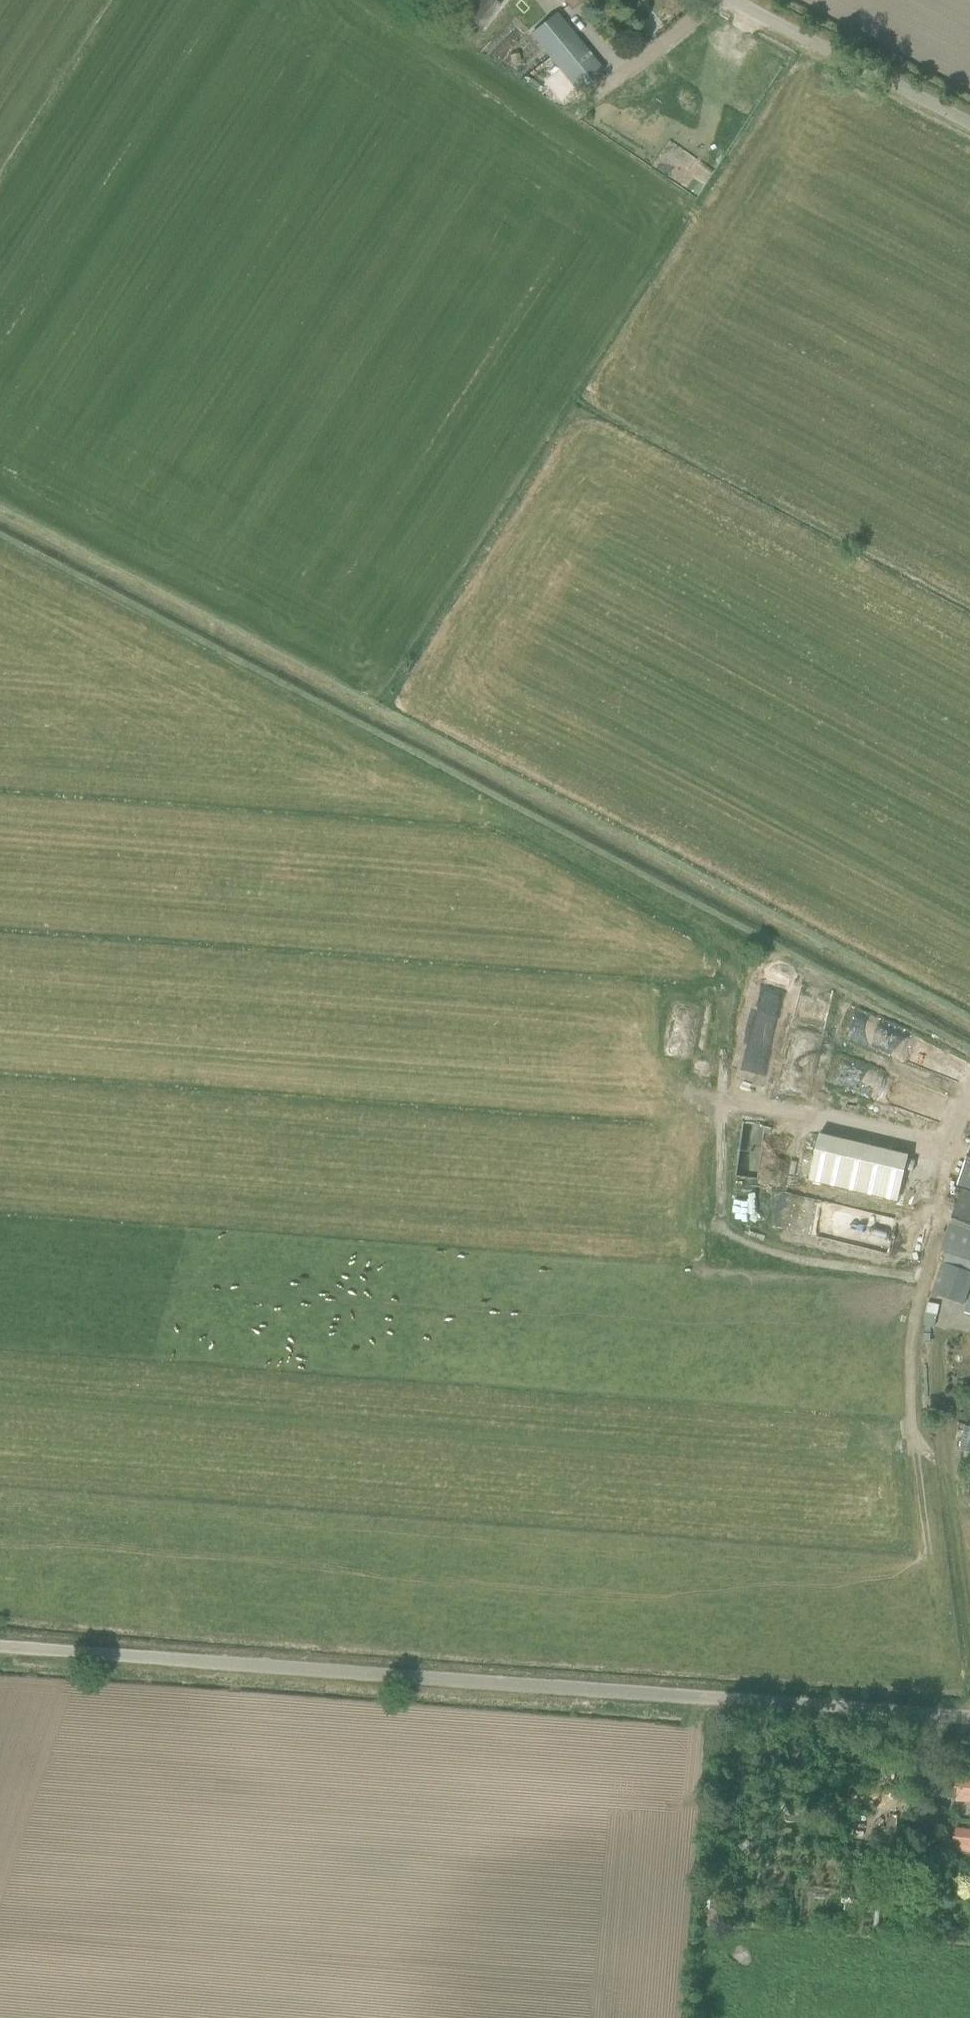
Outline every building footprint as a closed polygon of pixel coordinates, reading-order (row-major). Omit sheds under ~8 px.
[(460,15),(482,31),(501,4),(495,0),(471,0),(468,3),(460,14),(460,15)] [(572,9),(585,0),(565,0),(572,9)] [(557,14),(531,35),(576,91),(603,70),(557,14)] [(747,1123),(746,1149),(740,1149),(739,1176),(761,1177),(763,1124),(747,1123)] [(869,1145),(858,1192),(897,1202),(908,1154),(869,1145)] [(957,1185),(962,1187),(940,1249),(969,1259),(969,1149),(957,1185)] [(936,1276),(930,1293),(965,1305),(969,1289),(969,1271),(943,1261),(943,1263),(941,1262),(936,1276)] [(957,1801),(969,1802),(969,1775),(959,1775),(957,1801)] [(955,1828),(952,1850),(969,1852),(969,1830),(955,1828)]
